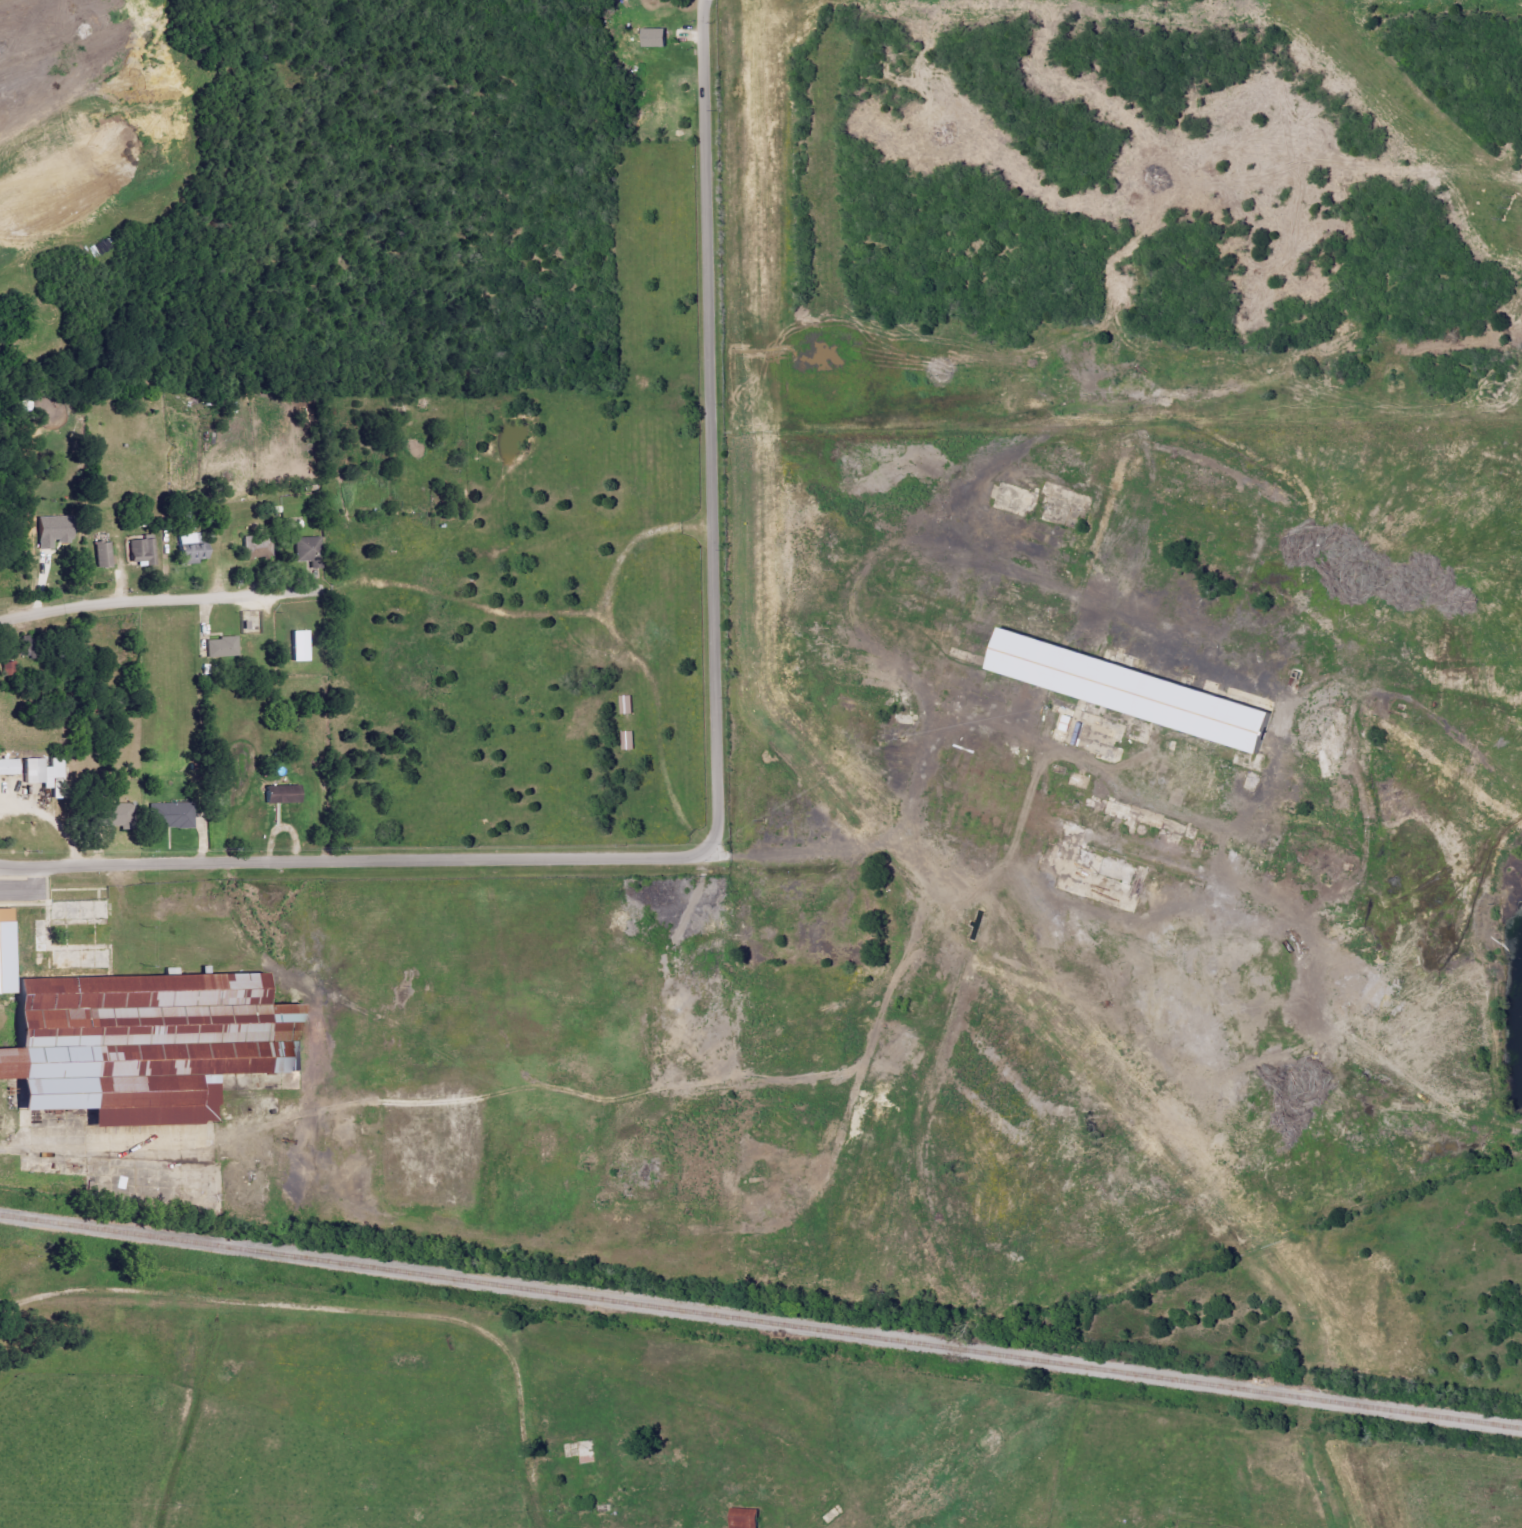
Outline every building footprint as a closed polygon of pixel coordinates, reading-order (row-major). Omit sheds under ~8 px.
[(667,47),(667,29),(644,30),(644,48),(667,47)] [(54,544),(71,544),(71,518),(37,518),(38,550),(54,550),(54,544)] [(180,565),(198,565),(198,560),(207,560),(207,544),(200,544),(199,534),(179,534),(180,565)] [(146,561),(146,566),(155,566),(154,535),(144,535),(144,540),(129,541),(130,562),(146,561)] [(270,537),(245,537),(246,563),(271,562),(270,537)] [(96,568),(111,568),(110,543),(95,543),(96,568)] [(1268,755),(1161,722),(1153,746),(1124,738),(1127,725),(1054,703),(1059,688),(997,668),(1011,626),(1088,652),(1091,641),(1145,659),(1144,670),(1279,714),(1268,755)] [(307,631),(291,632),(292,662),(308,662),(307,631)] [(205,644),(217,644),(217,641),(235,640),(236,659),(206,662),(205,644)] [(633,715),(633,697),(621,697),(622,715),(633,715)] [(635,732),(623,732),(624,751),(635,750),(635,732)] [(48,785),(30,786),(28,759),(47,758),(48,785)] [(18,775),(18,761),(0,761),(0,776),(18,775)] [(265,787),(265,805),(300,804),(300,786),(265,787)] [(129,826),(129,804),(98,804),(98,826),(129,826)] [(151,804),(150,828),(193,829),(193,804),(151,804)] [(16,992),(0,992),(0,901),(109,899),(110,925),(55,926),(55,944),(110,944),(111,969),(54,971),(52,953),(35,952),(34,919),(47,918),(46,906),(14,908),(16,992)] [(24,1080),(0,1080),(0,1046),(21,1046),(20,978),(228,974),(269,973),(269,1006),(304,1005),(306,1073),(219,1075),(220,1126),(92,1128),(92,1111),(25,1113),(24,1080)]
